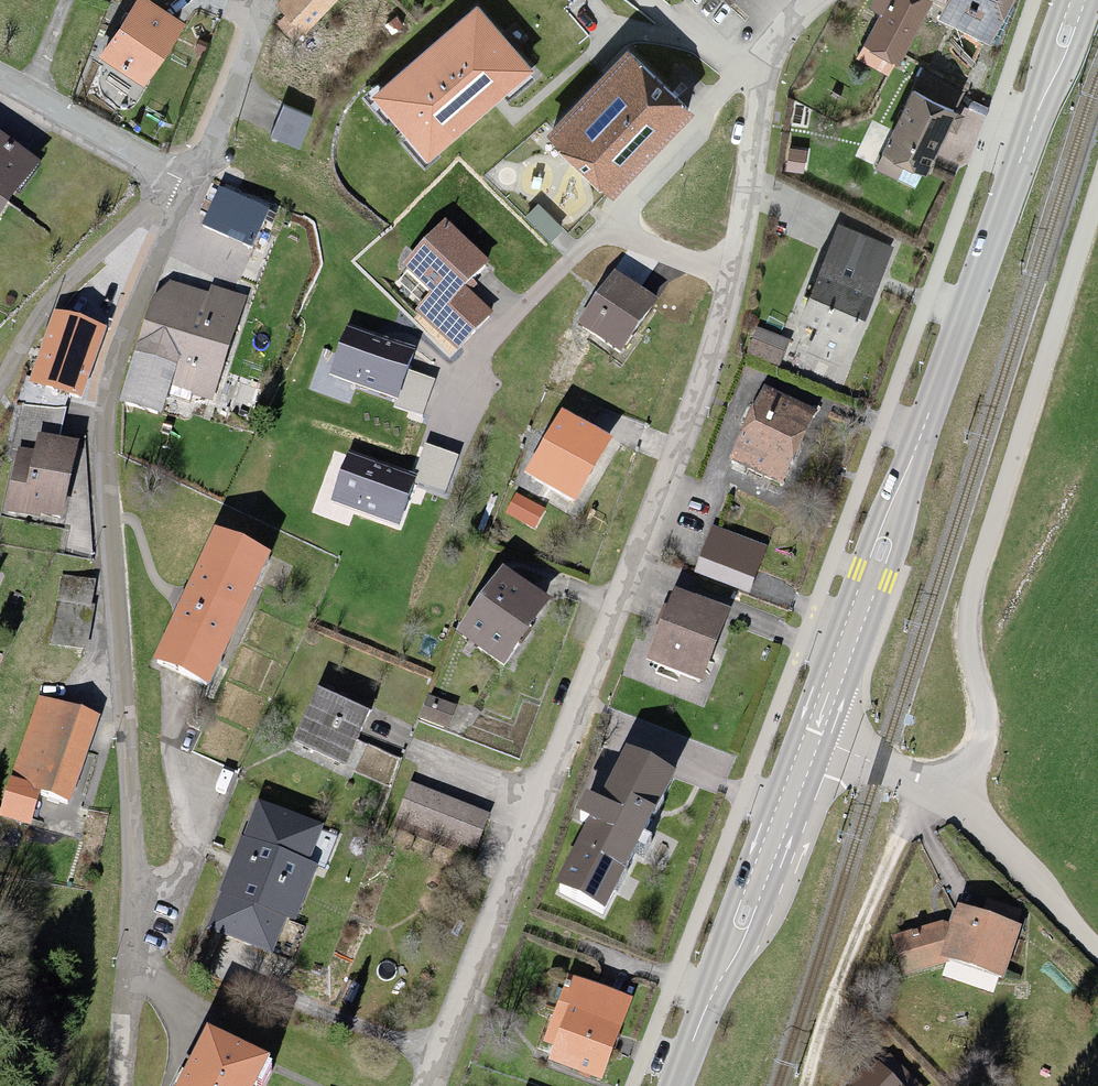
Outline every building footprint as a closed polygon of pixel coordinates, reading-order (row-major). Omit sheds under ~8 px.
[(104,55),(150,80),(183,22),(144,0),(135,0),(104,55)] [(274,6),(301,34),(337,0),(279,0),(274,6)] [(859,43),(894,61),(896,58),(921,70),(872,167),(914,188),(959,98),(963,101),(1014,0),(881,0),(859,43)] [(534,72),(477,6),(371,97),(428,163),(534,72)] [(624,53),(547,134),(604,188),(681,106),(624,53)] [(279,108),(266,136),(298,150),(311,122),(279,108)] [(29,172),(0,152),(0,212),(29,172)] [(218,194),(206,220),(252,242),(265,216),(218,194)] [(486,270),(448,227),(397,271),(422,299),(446,278),(460,293),(486,270)] [(889,251),(833,230),(807,298),(863,319),(889,251)] [(446,278),(422,299),(469,351),(493,328),(460,293),(446,278)] [(608,283),(575,331),(617,360),(651,312),(608,283)] [(161,289),(120,407),(158,420),(166,398),(204,411),(243,301),(207,289),(202,303),(161,289)] [(53,310),(31,380),(82,396),(104,326),(53,310)] [(415,348),(348,325),(330,375),(397,398),(395,405),(423,415),(435,381),(407,371),(415,348)] [(849,372),(758,336),(748,359),(840,395),(849,372)] [(810,418),(760,397),(731,467),(782,487),(810,418)] [(563,408),(525,470),(574,499),(611,437),(563,408)] [(415,472),(350,450),(332,501),(399,524),(414,480),(445,491),(458,455),(425,443),(415,472)] [(19,452),(3,515),(53,527),(68,464),(19,452)] [(516,495),(507,511),(536,527),(544,511),(516,495)] [(206,543),(149,672),(209,698),(266,570),(206,543)] [(742,570),(702,556),(692,583),(732,598),(742,570)] [(495,579),(451,644),(505,681),(549,616),(495,579)] [(718,620),(669,604),(645,673),(694,690),(718,620)] [(312,699),(293,751),(345,770),(365,719),(312,699)] [(37,707),(4,801),(65,822),(98,728),(37,707)] [(617,768),(552,902),(600,926),(666,792),(617,768)] [(489,820),(406,789),(390,831),(473,862),(489,820)] [(203,934),(265,961),(319,837),(256,810),(203,934)] [(957,918),(950,935),(949,931),(890,943),(898,981),(956,969),(998,985),(1023,922),(983,906),(976,925),(957,918)] [(539,1065),(595,1085),(601,1085),(629,1010),(568,988),(539,1065)] [(262,1080),(201,1051),(184,1085),(259,1085),(262,1080)] [(860,1085),(907,1085),(879,1063),(860,1085)]
